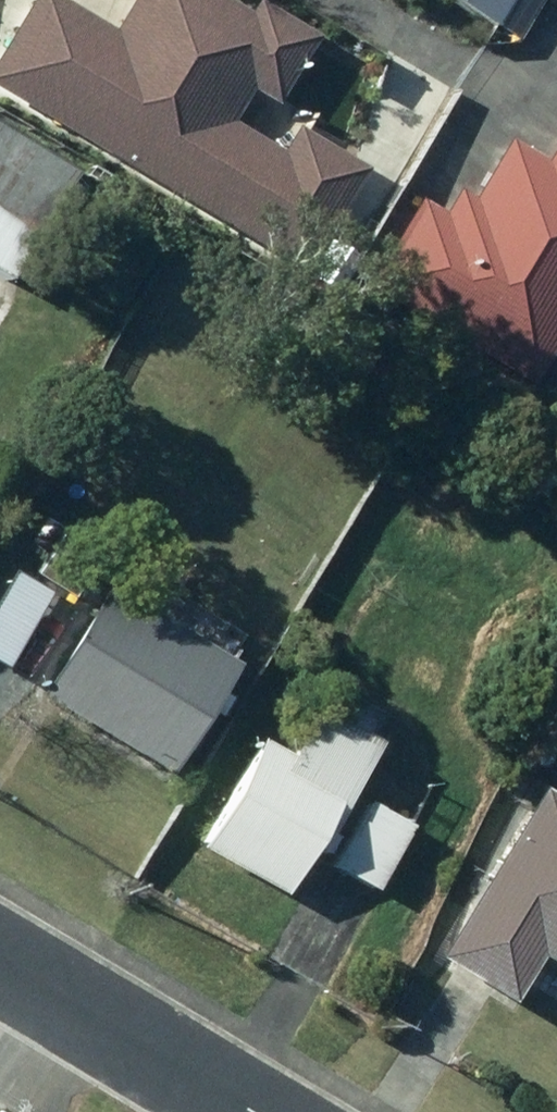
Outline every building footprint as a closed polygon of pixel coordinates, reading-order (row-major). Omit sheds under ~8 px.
[(243,16),(217,0),(128,0),(109,33),(54,0),(25,0),(0,43),(0,96),(303,273),(363,168),(293,127),(279,153),(229,123),(248,90),(273,105),(312,38),(251,3),(243,16)] [(518,38),(542,0),(457,0),(518,38)] [(9,278),(76,170),(0,123),(0,272),(9,278)] [(367,286),(533,385),(556,344),(556,143),(547,160),(508,138),(473,197),(458,188),(444,213),(419,198),(367,286)] [(0,595),(0,658),(9,663),(50,594),(13,573),(0,595)] [(38,690),(172,773),(239,665),(105,581),(38,690)] [(262,738),(202,849),(286,895),(336,804),(342,807),(378,741),(319,709),(293,755),(262,738)] [(441,957),(515,1002),(543,955),(556,963),(556,796),(544,788),(441,957)] [(369,802),(334,866),(378,890),(413,825),(369,802)]
